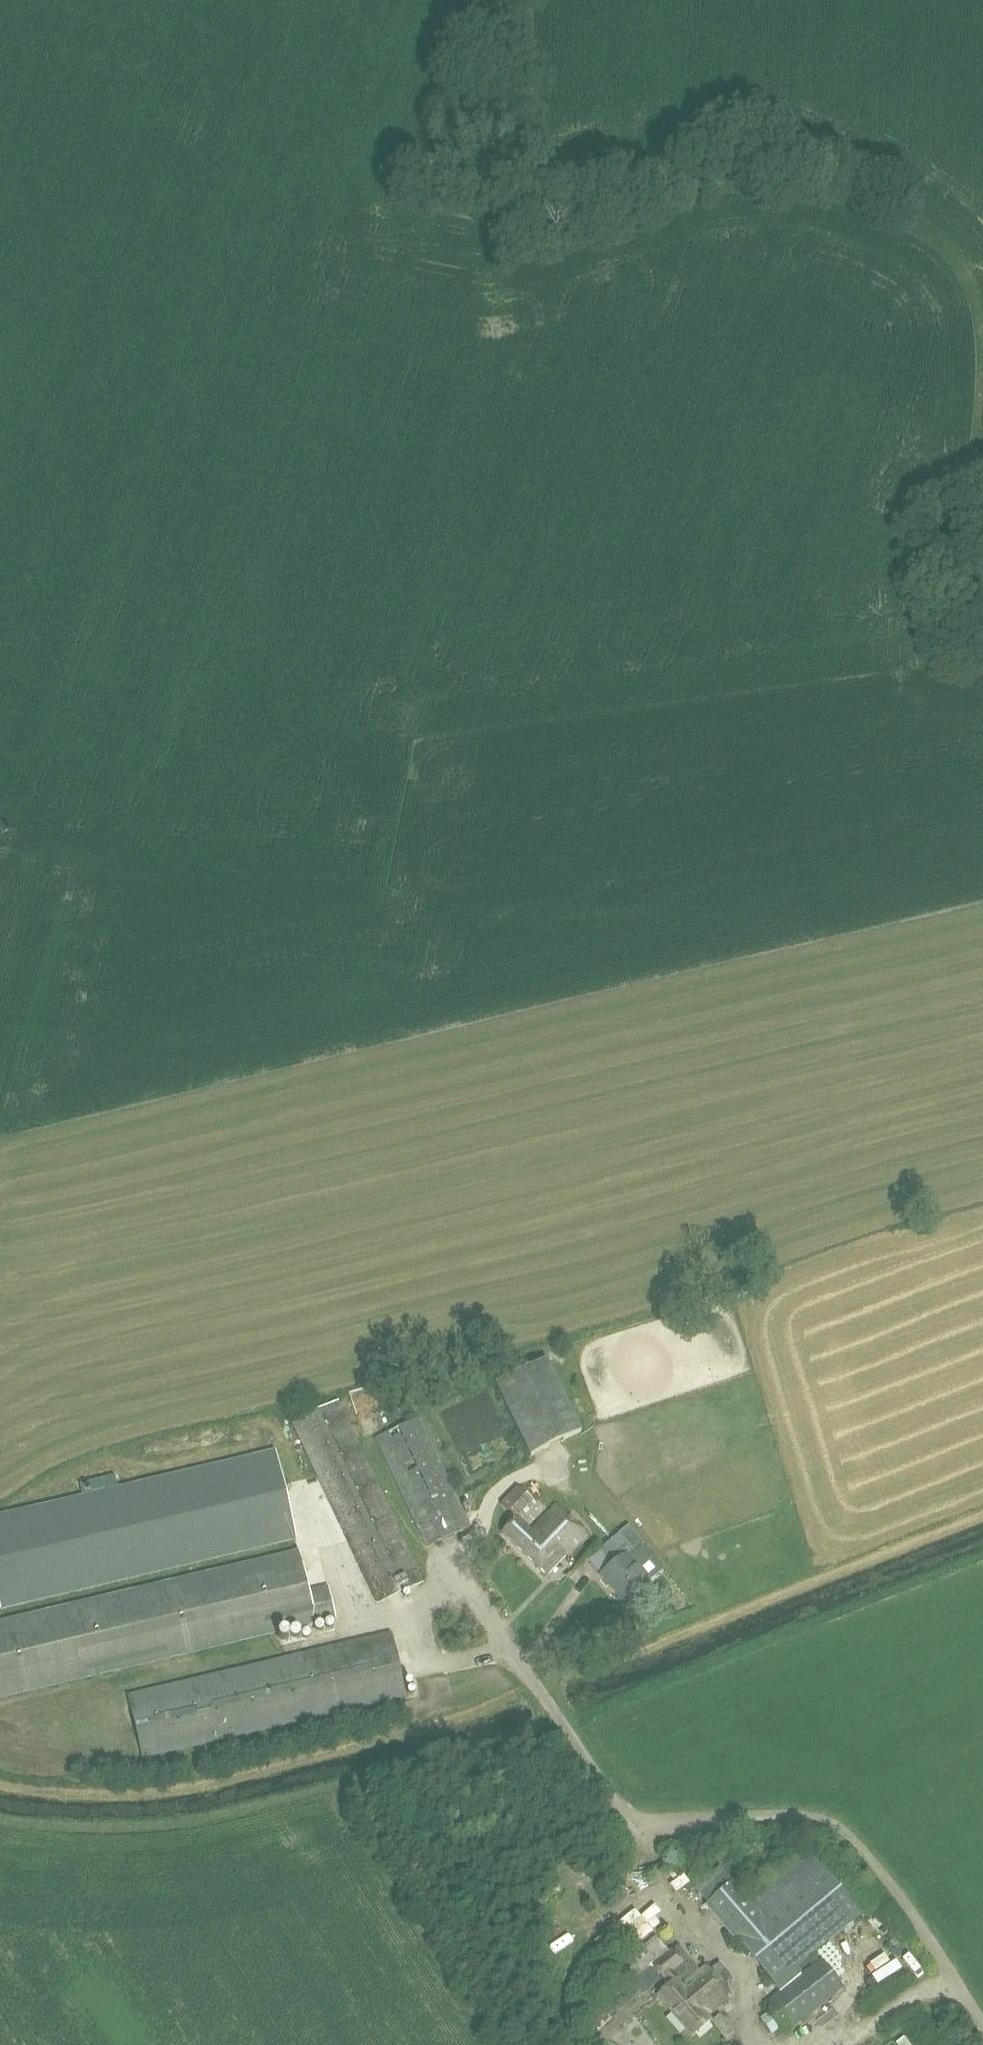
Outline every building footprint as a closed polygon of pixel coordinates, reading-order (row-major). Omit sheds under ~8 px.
[(494,1384),(529,1456),(579,1432),(544,1360),(494,1384)] [(373,1413),(386,1406),(378,1392),(365,1398),(373,1413)] [(294,1421),(377,1603),(421,1583),(337,1401),(294,1421)] [(374,1439),(426,1547),(469,1526),(417,1418),(374,1439)] [(275,1452),(83,1497),(0,1517),(0,1601),(2,1608),(295,1539),(275,1452)] [(546,1577),(586,1536),(555,1506),(529,1532),(518,1521),(535,1505),(517,1487),(500,1505),(516,1520),(502,1534),(546,1577)] [(650,1585),(627,1558),(633,1553),(644,1544),(629,1525),(599,1551),(611,1566),(600,1575),(626,1606),(650,1585)] [(646,1567),(658,1561),(652,1548),(640,1554),(646,1567)] [(308,1592),(298,1551),(0,1621),(0,1699),(335,1621),(328,1588),(308,1592)] [(144,1760),(405,1694),(390,1632),(128,1698),(144,1760)] [(808,1846),(748,1895),(736,1882),(707,1906),(719,1919),(780,1992),(765,2004),(787,2032),(843,1986),(820,1959),(802,1974),(796,1968),(863,1912),(808,1846)] [(720,1868),(695,1889),(704,1899),(728,1878),(720,1868)] [(633,1939),(640,1949),(666,1929),(658,1919),(633,1939)] [(658,1939),(642,1952),(639,1949),(617,1967),(628,1981),(609,1998),(618,2009),(637,1993),(631,1985),(653,1966),(669,1985),(656,1996),(689,2037),(709,2021),(705,2016),(729,1996),(705,1966),(681,1986),(670,1972),(682,1962),(672,1950),(669,1952),(658,1939)]
